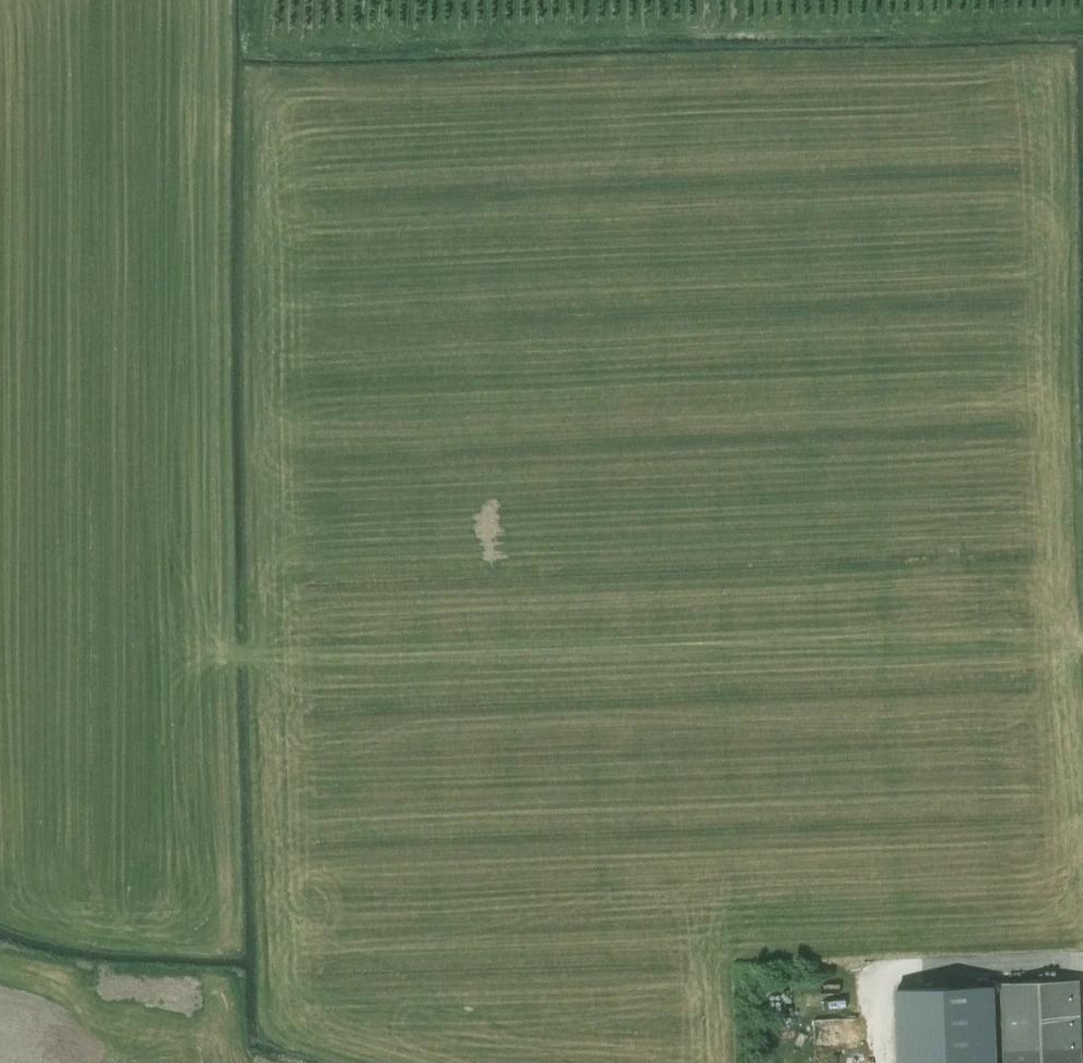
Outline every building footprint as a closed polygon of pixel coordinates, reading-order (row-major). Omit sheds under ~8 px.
[(1079,984),(1002,987),(1005,1062),(1082,1062),(1079,984)] [(993,987),(897,991),(900,1062),(996,1062),(993,987)]
